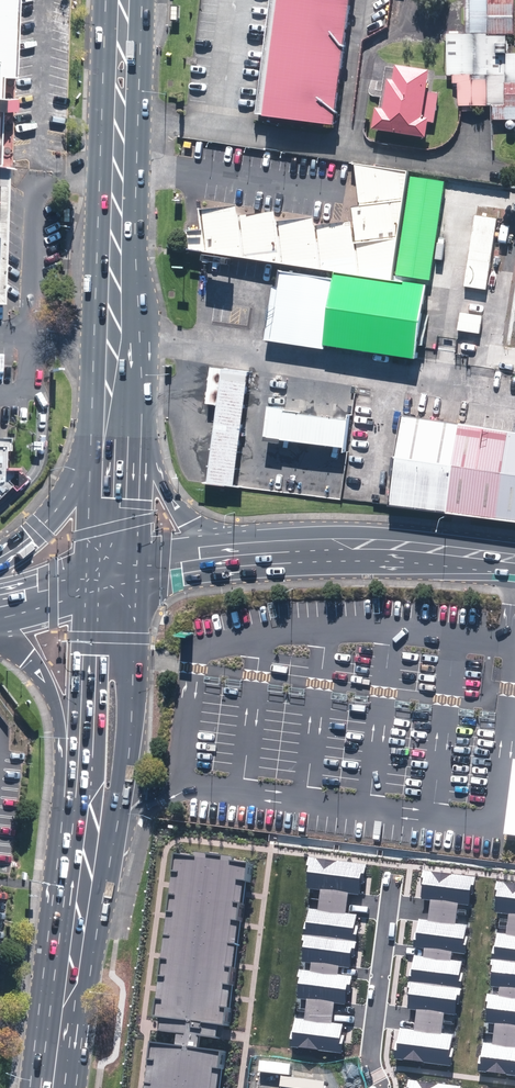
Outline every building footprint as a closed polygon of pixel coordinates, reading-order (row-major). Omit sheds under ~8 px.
[(0,77),(5,77),(8,0),(0,0),(0,83),(0,77)] [(5,77),(9,77),(13,77),(16,0),(8,0),(5,77)] [(258,116),(337,125),(352,0),(273,0),(258,116)] [(466,34),(447,34),(447,75),(454,75),(454,85),(459,85),(459,107),(493,107),(493,120),(514,120),(514,54),(509,54),(509,36),(514,36),(514,0),(466,0),(466,34)] [(378,109),(375,130),(428,138),(430,122),(435,123),(440,93),(429,91),(432,71),(398,66),(396,80),(390,79),(385,110),(378,109)] [(13,110),(13,99),(0,98),(0,109),(13,110)] [(357,164),(362,206),(406,202),(410,172),(357,164)] [(445,181),(413,177),(400,275),(433,279),(445,181)] [(354,221),(357,243),(402,237),(406,202),(362,206),(353,207),(354,221)] [(209,252),(246,257),(240,216),(238,206),(202,210),(205,232),(209,252)] [(246,257),(285,263),(279,221),(276,211),(240,216),(246,257)] [(493,220),(470,217),(453,332),(477,336),(493,220)] [(285,263),(323,268),(318,226),(314,218),(279,221),(285,263)] [(323,268),(361,274),(357,243),(354,221),(318,226),(323,268)] [(192,250),(209,252),(205,232),(189,231),(192,250)] [(397,279),(402,237),(357,243),(361,274),(397,279)] [(336,278),(276,270),(267,342),(325,350),(326,346),(419,359),(429,286),(337,273),(336,278)] [(250,371),(209,366),(205,404),(215,405),(206,483),(237,487),(250,371)] [(350,421),(268,411),(264,442),(346,452),(350,421)] [(402,421),(392,510),(514,525),(514,434),(402,421)] [(3,453),(9,453),(9,439),(0,439),(0,497),(9,488),(22,476),(19,473),(18,475),(15,472),(13,470),(3,470),(3,453)] [(22,476),(9,488),(13,493),(27,481),(22,476)] [(228,1050),(203,1047),(203,1041),(222,1043),(223,1037),(223,1031),(231,1032),(251,866),(236,864),(236,859),(200,854),(199,860),(179,857),(175,886),(171,916),(166,957),(162,989),(158,1019),(165,1019),(164,1026),(163,1032),(182,1034),(180,1048),(155,1045),(150,1087),(223,1087),(228,1050)] [(298,1020),(294,1046),(302,1047),(302,1048),(342,1053),(345,1024),(334,1023),(335,1013),(336,1005),(347,1007),(350,988),(353,988),(354,977),(340,975),(340,972),(341,969),(353,970),(359,915),(348,913),(349,905),(350,896),(361,897),(363,877),(366,877),(368,865),(310,858),(306,891),(321,892),(319,908),(314,907),(313,910),(310,910),(303,963),(312,964),(311,973),(302,972),(299,989),(302,989),(301,999),(309,1000),(306,1021),(298,1020)] [(471,912),(476,877),(424,870),(419,903),(429,904),(427,913),(425,927),(414,925),(410,951),(401,1014),(412,1020),(412,1025),(411,1033),(395,1031),(392,1060),(453,1068),(456,1038),(446,1033),(447,1020),(455,1022),(463,963),(454,962),(454,961),(468,963),(473,926),(456,923),(458,910),(471,912)] [(497,885),(492,921),(514,925),(512,944),(500,943),(487,1032),(499,1038),(497,1050),(482,1048),(479,1074),(514,1078),(514,888),(497,885)]
